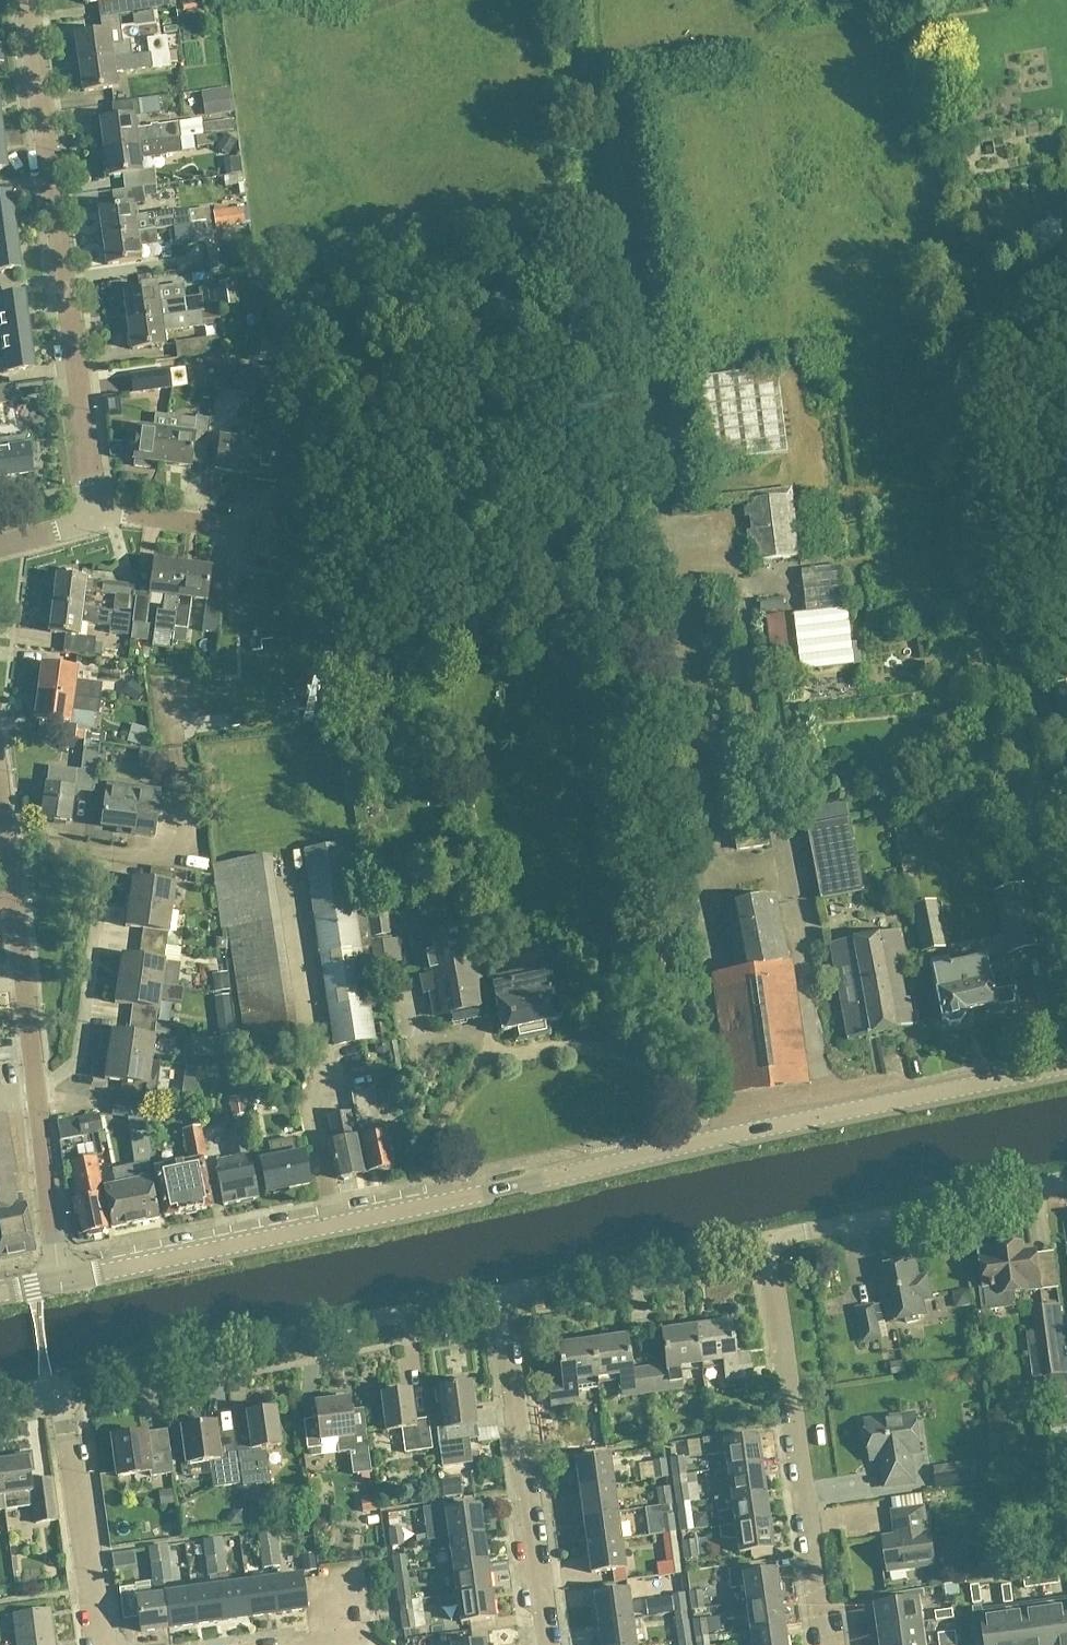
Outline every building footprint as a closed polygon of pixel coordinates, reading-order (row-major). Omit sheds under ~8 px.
[(129,13),(169,7),(168,0),(127,0),(129,13)] [(110,60),(108,47),(106,33),(73,38),(77,66),(110,61),(110,60)] [(145,40),(147,55),(167,53),(165,38),(145,40)] [(167,53),(147,55),(150,71),(169,68),(167,53)] [(110,61),(77,66),(81,94),(114,89),(110,61)] [(201,93),(205,118),(233,114),(229,89),(201,93)] [(133,131),(131,118),(98,123),(98,124),(94,124),(96,140),(101,139),(102,151),(177,140),(175,126),(160,128),(159,128),(133,131)] [(227,159),(236,144),(223,136),(214,151),(227,159)] [(177,140),(102,151),(106,179),(123,177),(125,192),(141,190),(155,188),(153,172),(139,174),(137,161),(164,157),(164,156),(179,154),(177,140)] [(141,190),(125,192),(113,194),(115,209),(98,211),(102,239),(154,232),(155,232),(153,215),(131,218),(130,207),(143,205),(141,190)] [(9,197),(5,197),(5,196),(0,196),(0,236),(14,234),(9,197)] [(212,212),(215,229),(245,225),(242,208),(212,212)] [(210,225),(171,230),(173,243),(190,241),(191,245),(205,243),(204,242),(212,240),(210,225)] [(251,229),(225,230),(226,246),(251,245),(251,229)] [(154,232),(102,239),(106,267),(138,262),(136,250),(156,247),(154,232)] [(14,234),(0,236),(0,274),(19,271),(14,234)] [(183,315),(200,313),(215,311),(215,310),(237,306),(234,283),(212,287),(211,288),(197,290),(198,297),(181,300),(183,315)] [(127,323),(160,319),(160,318),(156,291),(123,296),(127,323)] [(26,332),(21,295),(0,298),(0,331),(1,335),(26,332)] [(164,347),(162,334),(202,328),(200,313),(183,315),(160,318),(160,319),(127,323),(131,352),(164,347)] [(31,369),(26,332),(1,335),(6,373),(31,369)] [(219,339),(203,340),(206,355),(221,352),(219,339)] [(174,344),(176,359),(206,355),(203,340),(174,344)] [(258,362),(272,364),(275,346),(275,345),(260,343),(258,362)] [(284,347),(275,346),(272,364),(282,365),(284,347)] [(250,398),(251,387),(253,371),(241,370),(237,396),(250,398)] [(182,371),(169,373),(171,389),(185,387),(182,371)] [(269,373),(253,371),(251,387),(267,389),(269,373)] [(169,372),(130,377),(133,395),(171,390),(171,389),(169,373),(169,372)] [(0,387),(0,405),(16,403),(13,385),(0,387)] [(159,466),(165,418),(152,417),(150,432),(135,430),(131,462),(130,469),(145,471),(146,464),(159,466)] [(165,418),(159,466),(187,469),(190,447),(201,449),(201,450),(204,451),(207,422),(193,420),(193,421),(178,420),(165,418)] [(241,476),(247,429),(233,428),(231,442),(218,440),(214,472),(241,476)] [(262,431),(247,429),(241,476),(253,477),(253,482),(274,485),(276,467),(271,466),(274,447),(260,445),(262,431)] [(29,474),(29,470),(31,470),(30,459),(28,460),(26,448),(24,449),(23,438),(0,440),(0,477),(29,474)] [(285,495),(282,510),(307,515),(305,498),(285,495)] [(280,537),(298,539),(300,529),(309,530),(307,516),(283,513),(282,523),(255,519),(249,558),(276,562),(280,537)] [(801,518),(756,520),(759,568),(803,566),(801,518)] [(154,560),(153,565),(152,565),(148,596),(163,598),(161,612),(156,612),(153,631),(173,634),(174,630),(177,600),(181,568),(168,567),(169,562),(154,560)] [(189,601),(205,603),(208,572),(181,568),(177,600),(174,630),(185,632),(189,601)] [(83,592),(113,596),(128,597),(128,592),(128,591),(129,587),(129,586),(55,578),(54,592),(51,592),(50,603),(52,604),(52,606),(81,610),(83,592)] [(145,627),(147,601),(134,600),(132,626),(145,627)] [(217,632),(220,605),(205,603),(201,634),(216,636),(217,632)] [(81,610),(52,606),(51,620),(48,620),(47,631),(49,631),(49,635),(64,636),(62,653),(93,656),(94,640),(77,638),(79,624),(97,626),(97,624),(109,625),(111,625),(112,615),(112,613),(81,610)] [(804,614),(792,615),(796,655),(797,661),(798,672),(805,671),(830,668),(851,666),(845,609),(804,614)] [(111,625),(109,625),(108,636),(127,638),(130,617),(112,615),(111,625)] [(782,618),(766,620),(771,659),(787,657),(782,618)] [(304,627),(218,638),(231,732),(317,720),(306,641),(305,635),(304,627)] [(38,693),(99,702),(101,687),(73,684),(75,670),(42,665),(38,693)] [(1060,680),(1056,680),(1057,691),(1056,691),(1061,726),(1066,725),(1066,679),(1060,680)] [(143,694),(129,683),(121,695),(135,705),(143,694)] [(97,716),(99,702),(38,693),(34,721),(62,725),(60,738),(73,740),(75,727),(67,726),(69,712),(97,716)] [(146,733),(130,728),(125,745),(141,750),(146,733)] [(97,751),(96,750),(82,748),(79,772),(48,767),(45,787),(38,786),(36,798),(43,799),(40,819),(67,823),(72,791),(91,794),(97,751)] [(105,802),(104,802),(100,829),(116,831),(115,835),(151,841),(155,817),(154,817),(157,795),(108,787),(105,802)] [(732,822),(736,851),(765,847),(761,817),(732,822)] [(864,893),(850,822),(807,830),(821,901),(864,893)] [(368,949),(359,881),(354,844),(303,850),(330,1047),(371,1040),(357,950),(368,949)] [(210,866),(220,931),(227,930),(246,1059),(299,1051),(269,857),(210,866)] [(130,882),(127,904),(170,910),(173,888),(172,888),(174,873),(149,870),(147,884),(130,882)] [(1031,891),(1001,894),(1008,955),(1038,951),(1031,891)] [(140,931),(138,946),(163,949),(165,934),(167,934),(170,910),(127,904),(123,928),(140,931)] [(931,904),(912,908),(921,952),(940,948),(931,904)] [(389,937),(385,907),(366,910),(371,940),(389,937)] [(428,978),(422,980),(425,995),(431,994),(436,1017),(485,1008),(469,927),(453,930),(452,924),(444,926),(437,932),(433,942),(435,953),(424,956),(428,978)] [(900,933),(829,947),(848,1041),(918,1028),(913,1000),(904,1002),(896,959),(904,957),(900,933)] [(372,966),(399,962),(400,962),(397,940),(369,943),(372,966)] [(119,958),(116,982),(159,987),(162,963),(161,962),(163,949),(138,946),(136,959),(119,958)] [(930,963),(936,992),(942,1023),(950,1028),(960,1026),(965,1019),(964,1015),(994,1009),(995,1014),(1017,1010),(1012,989),(991,993),(985,962),(950,969),(948,960),(930,963)] [(492,981),(496,1002),(503,1034),(560,1023),(549,969),(492,981)] [(228,994),(226,976),(210,978),(213,996),(228,994)] [(131,1007),(129,1021),(153,1024),(155,1011),(156,1011),(158,998),(169,1000),(170,989),(159,987),(116,982),(113,1004),(131,1007)] [(106,1057),(150,1063),(153,1039),(152,1038),(152,1036),(166,1038),(168,1026),(153,1024),(129,1021),(126,1035),(109,1033),(106,1057)] [(158,1064),(150,1063),(106,1057),(103,1080),(120,1083),(118,1096),(142,1100),(145,1086),(147,1086),(148,1074),(156,1075),(158,1064)] [(376,1121),(371,1091),(349,1095),(354,1125),(358,1124),(360,1135),(359,1135),(366,1172),(392,1167),(389,1153),(395,1152),(391,1131),(371,1135),(368,1122),(376,1121)] [(148,1105),(113,1100),(110,1117),(146,1122),(148,1105)] [(245,1119),(243,1101),(228,1103),(230,1121),(245,1119)] [(328,1143),(336,1179),(362,1173),(354,1137),(352,1137),(347,1113),(327,1118),(332,1142),(328,1143)] [(22,1208),(19,1196),(14,1197),(10,1179),(16,1178),(4,1116),(0,1117),(0,1212),(22,1208)] [(98,1116),(77,1121),(80,1138),(102,1134),(98,1116)] [(204,1161),(203,1152),(197,1129),(181,1132),(187,1162),(153,1170),(163,1217),(209,1207),(200,1162),(204,1161)] [(225,1133),(230,1160),(246,1156),(242,1130),(225,1133)] [(260,1163),(266,1194),(308,1186),(302,1154),(295,1156),(290,1140),(266,1144),(269,1161),(260,1163)] [(246,1156),(230,1160),(211,1164),(213,1172),(211,1172),(218,1206),(255,1198),(246,1156)] [(98,1185),(92,1157),(68,1162),(75,1201),(69,1202),(72,1216),(75,1215),(80,1236),(86,1235),(89,1238),(99,1236),(101,1232),(104,1231),(102,1218),(100,1209),(99,1207),(98,1185)] [(122,1169),(133,1224),(156,1219),(145,1164),(122,1169)] [(133,1224),(122,1169),(110,1172),(113,1185),(102,1188),(111,1228),(133,1224)] [(31,1254),(22,1208),(0,1212),(0,1260),(31,1254)] [(1013,1303),(1012,1295),(1039,1291),(1033,1250),(1023,1251),(1022,1244),(977,1250),(982,1289),(978,1290),(981,1312),(1007,1309),(1013,1303)] [(856,1310),(862,1342),(878,1339),(875,1325),(923,1315),(920,1300),(929,1298),(925,1278),(916,1280),(912,1262),(901,1265),(900,1260),(886,1263),(887,1267),(875,1270),(882,1305),(856,1310)] [(1037,1378),(1066,1374),(1066,1373),(1059,1307),(1032,1310),(1038,1351),(1029,1352),(1032,1379),(1037,1378)] [(696,1329),(701,1365),(720,1362),(723,1383),(751,1379),(748,1356),(734,1358),(729,1325),(724,1325),(724,1321),(708,1323),(708,1328),(696,1329)] [(648,1369),(651,1393),(680,1389),(677,1368),(701,1365),(696,1329),(681,1331),(681,1327),(665,1329),(665,1333),(660,1334),(665,1367),(648,1369)] [(629,1372),(625,1339),(620,1339),(619,1335),(603,1337),(604,1341),(591,1343),(596,1379),(618,1376),(620,1397),(651,1393),(648,1369),(629,1372)] [(598,1390),(596,1379),(591,1343),(577,1345),(576,1341),(560,1343),(561,1347),(556,1348),(560,1381),(546,1383),(549,1406),(577,1402),(576,1393),(598,1390)] [(887,1367),(889,1379),(902,1377),(900,1364),(887,1367)] [(1066,1399),(1066,1379),(1036,1383),(1039,1403),(1066,1399)] [(441,1430),(437,1431),(440,1456),(468,1453),(465,1428),(474,1427),(469,1384),(436,1388),(441,1430)] [(381,1396),(385,1432),(400,1430),(403,1454),(431,1450),(427,1420),(412,1422),(408,1392),(381,1396)] [(351,1430),(347,1401),(344,1401),(343,1399),(341,1397),(331,1398),(328,1401),(329,1403),(314,1405),(316,1420),(302,1422),(305,1451),(308,1456),(319,1455),(321,1449),(320,1443),(335,1441),(337,1454),(348,1453),(351,1476),(370,1474),(364,1428),(351,1430)] [(241,1484),(240,1485),(241,1488),(269,1484),(264,1448),(280,1446),(275,1411),(246,1415),(250,1444),(235,1446),(237,1459),(238,1458),(241,1484)] [(912,1416),(864,1423),(870,1460),(880,1459),(884,1487),(912,1483),(908,1455),(917,1453),(912,1416)] [(238,1458),(237,1459),(219,1461),(214,1424),(180,1428),(186,1466),(208,1463),(212,1489),(240,1485),(241,1484),(238,1458)] [(146,1434),(110,1438),(115,1478),(148,1473),(149,1478),(172,1474),(169,1452),(148,1454),(146,1434)] [(726,1470),(759,1466),(755,1438),(723,1442),(722,1438),(701,1441),(703,1457),(723,1455),(726,1470)] [(32,1508),(35,1525),(57,1522),(51,1480),(29,1483),(28,1473),(32,1472),(30,1459),(25,1455),(9,1458),(10,1462),(0,1463),(0,1487),(4,1512),(32,1508)] [(578,1490),(611,1486),(607,1457),(574,1462),(578,1490)] [(669,1460),(671,1478),(685,1475),(682,1457),(669,1460)] [(653,1480),(664,1478),(665,1478),(663,1460),(651,1463),(653,1480)] [(936,1492),(978,1486),(975,1463),(933,1469),(936,1492)] [(729,1498),(763,1494),(759,1466),(726,1470),(729,1498)] [(675,1504),(676,1504),(698,1501),(694,1474),(685,1475),(671,1478),(675,1504)] [(615,1514),(611,1486),(578,1490),(582,1518),(615,1514)] [(657,1508),(669,1506),(667,1488),(654,1490),(657,1508)] [(422,1490),(408,1491),(408,1504),(423,1504),(422,1490)] [(763,1494),(729,1498),(714,1500),(715,1512),(731,1510),(733,1526),(767,1521),(763,1494)] [(248,1526),(270,1523),(268,1503),(246,1506),(248,1526)] [(375,1503),(359,1504),(360,1515),(376,1513),(375,1503)] [(477,1507),(445,1512),(444,1512),(445,1523),(431,1526),(433,1542),(448,1540),(482,1535),(477,1507)] [(921,1508),(891,1513),(895,1537),(881,1539),(886,1572),(932,1566),(928,1532),(924,1533),(921,1508)] [(689,1513),(678,1515),(677,1515),(679,1533),(692,1531),(689,1513)] [(619,1541),(615,1514),(582,1518),(586,1546),(619,1541)] [(659,1518),(662,1536),(673,1534),(671,1516),(659,1518)] [(728,1542),(735,1541),(737,1554),(771,1549),(767,1521),(733,1526),(717,1528),(719,1541),(725,1540),(728,1542)] [(389,1530),(391,1548),(403,1546),(401,1528),(389,1530)] [(258,1552),(277,1549),(275,1531),(258,1534),(256,1534),(258,1552)] [(662,1536),(665,1563),(677,1562),(673,1534),(662,1536)] [(452,1568),(486,1563),(482,1535),(448,1540),(452,1568)] [(203,1542),(205,1560),(222,1557),(220,1540),(203,1542)] [(623,1569),(619,1541),(586,1546),(590,1574),(623,1569)] [(692,1541),(681,1543),(683,1561),(695,1559),(692,1541)] [(150,1567),(168,1565),(165,1547),(148,1549),(150,1567)] [(261,1570),(280,1567),(277,1549),(258,1552),(261,1570)] [(392,1558),(395,1575),(407,1574),(404,1556),(392,1558)] [(207,1577),(215,1576),(225,1575),(222,1557),(205,1560),(207,1577)] [(456,1595),(490,1590),(486,1563),(452,1568),(456,1595)] [(170,1582),(168,1565),(150,1567),(152,1583),(149,1584),(150,1598),(136,1600),(134,1587),(118,1590),(122,1620),(137,1618),(139,1633),(167,1630),(163,1596),(164,1596),(162,1583),(170,1582)] [(742,1588),(744,1604),(778,1599),(774,1571),(756,1573),(755,1567),(727,1571),(729,1590),(742,1588)] [(222,1622),(249,1618),(245,1585),(232,1587),(230,1574),(225,1575),(215,1576),(217,1589),(222,1622)] [(272,1581),(277,1615),(305,1611),(300,1577),(272,1581)] [(1042,1588),(1059,1586),(1058,1577),(1040,1579),(1042,1588)] [(1024,1590),(1042,1588),(1040,1579),(1023,1582),(1024,1590)] [(272,1581),(245,1585),(249,1618),(277,1615),(272,1581)] [(399,1603),(410,1602),(408,1584),(396,1586),(399,1603)] [(981,1604),(978,1587),(970,1588),(972,1606),(981,1604)] [(1003,1606),(1012,1604),(1010,1587),(1001,1588),(1003,1606)] [(190,1593),(195,1626),(222,1622),(217,1589),(190,1593)] [(440,1610),(457,1607),(460,1623),(494,1618),(490,1590),(456,1595),(438,1598),(440,1610)] [(597,1624),(630,1620),(626,1591),(593,1596),(597,1624)] [(700,1592),(688,1594),(690,1611),(703,1610),(700,1592)] [(190,1593),(164,1596),(163,1596),(167,1630),(195,1626),(190,1593)] [(672,1614),(683,1613),(684,1613),(682,1594),(670,1596),(672,1614)] [(415,1600),(418,1628),(428,1627),(425,1599),(415,1600)] [(782,1627),(778,1599),(744,1604),(748,1632),(782,1627)] [(879,1631),(921,1625),(918,1603),(924,1602),(924,1601),(875,1608),(879,1631)] [(410,1602),(399,1603),(402,1631),(414,1629),(410,1602)] [(994,1617),(982,1618),(981,1612),(973,1613),(978,1644),(1066,1644),(1066,1607),(994,1617)] [(953,1620),(952,1612),(934,1614),(935,1623),(953,1620)] [(53,1643),(49,1613),(12,1619),(15,1644),(39,1644),(53,1643)] [(706,1637),(704,1619),(692,1621),(694,1639),(706,1637)] [(597,1624),(600,1644),(633,1644),(630,1620),(597,1624)] [(688,1640),(686,1622),(674,1624),(676,1642),(688,1640)] [(921,1625),(879,1631),(881,1644),(924,1644),(921,1625)] [(748,1632),(750,1644),(784,1644),(782,1627),(748,1632)] [(955,1634),(937,1636),(938,1644),(956,1642),(955,1634)]
